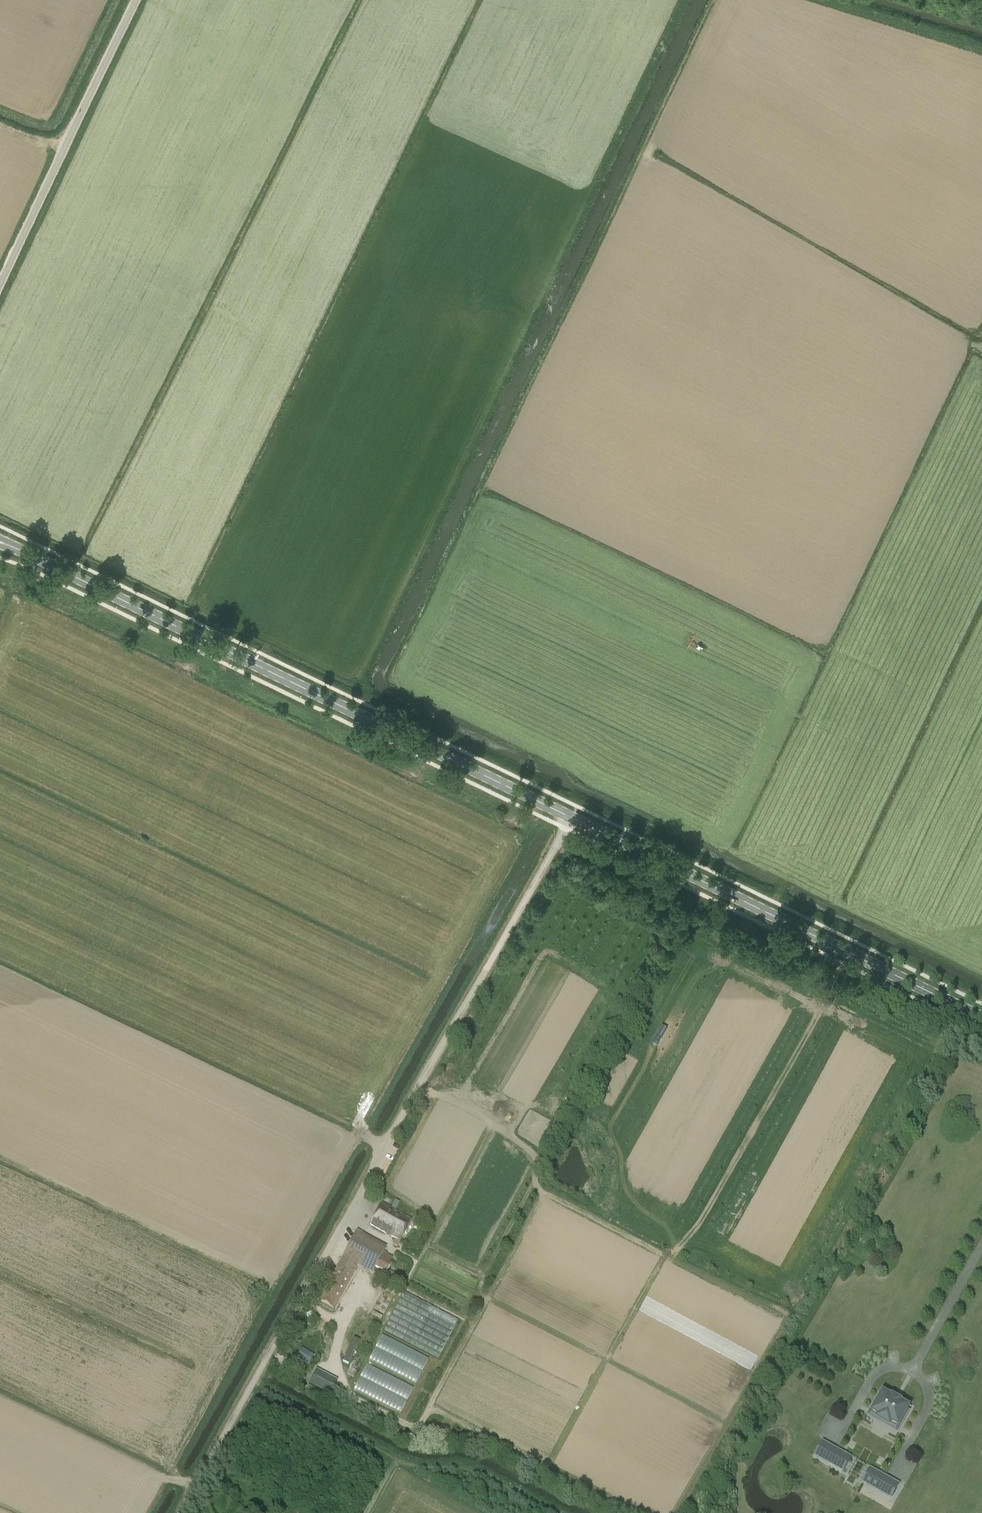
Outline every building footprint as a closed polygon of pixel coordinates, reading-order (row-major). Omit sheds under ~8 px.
[(394,1201),(390,1208),(394,1211),(399,1203),(394,1201)] [(397,1247),(400,1241),(411,1220),(394,1211),(390,1208),(382,1204),(370,1225),(388,1235),(385,1241),(397,1247)] [(392,1259),(386,1255),(387,1253),(384,1252),(386,1248),(357,1231),(335,1272),(334,1272),(318,1301),(333,1309),(358,1266),(372,1274),(375,1268),(386,1274),(390,1266),(389,1265),(392,1259)] [(438,1360),(458,1321),(404,1293),(384,1332),(438,1360)] [(368,1362),(416,1383),(428,1356),(380,1334),(368,1362)] [(302,1349),(296,1359),(308,1366),(314,1356),(302,1349)] [(401,1412),(413,1385),(365,1364),(353,1391),(401,1412)] [(317,1374),(326,1378),(330,1370),(322,1365),(317,1374)] [(907,1409),(906,1409),(907,1407),(899,1403),(900,1402),(892,1398),(884,1394),(883,1396),(882,1395),(873,1411),(880,1415),(878,1418),(890,1425),(892,1422),(898,1425),(907,1409)] [(842,1471),(850,1457),(836,1450),(828,1463),(842,1471)] [(885,1477),(871,1469),(864,1483),(878,1490),(885,1477)]
